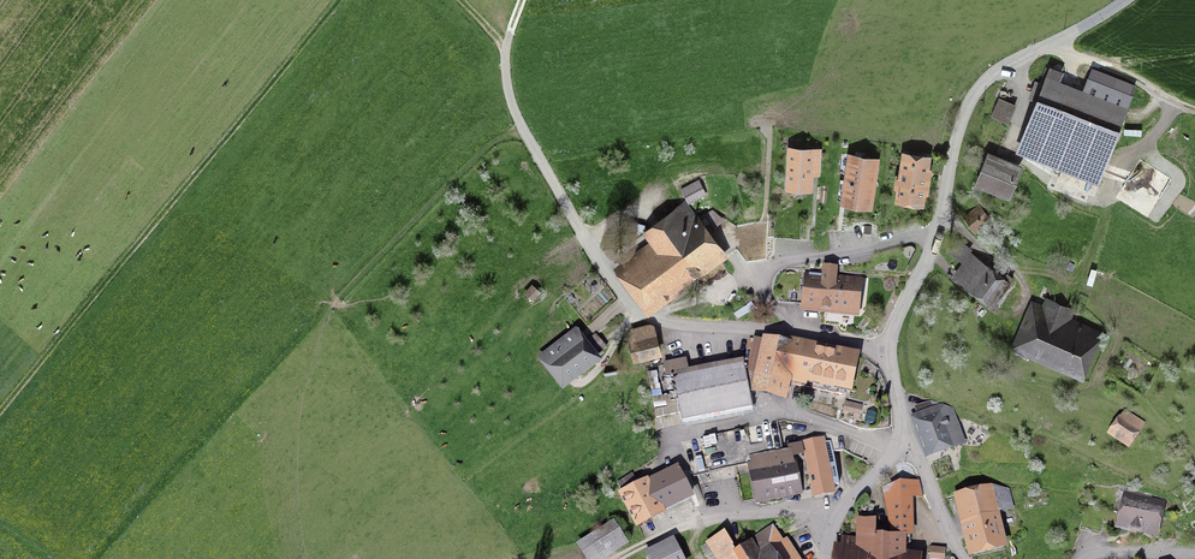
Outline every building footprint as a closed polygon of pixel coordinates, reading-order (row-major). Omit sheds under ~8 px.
[(1045,161),(1047,154),(1097,174),(1128,96),(1090,81),(1083,100),(1054,89),(1060,73),(1046,67),(1040,84),(1047,87),(1021,152),(1045,161)] [(1085,88),(1072,86),(1073,78),(1065,76),(1062,86),(1084,90),(1085,88)] [(1008,122),(1015,105),(999,99),(993,116),(1008,122)] [(788,186),(809,188),(811,162),(819,163),(820,151),(790,149),(788,186)] [(900,188),(899,196),(921,199),(927,158),(905,154),(901,179),(898,180),(897,187),(900,188)] [(853,156),(846,199),(867,203),(873,165),(860,163),(861,157),(853,156)] [(1007,193),(1018,168),(990,157),(980,182),(1007,193)] [(658,294),(720,250),(685,204),(646,232),(657,246),(625,270),(654,308),(664,301),(658,294)] [(965,217),(975,229),(989,219),(979,206),(965,217)] [(1007,287),(1013,280),(1006,274),(1003,278),(973,255),(958,275),(992,300),(1004,284),(1007,287)] [(834,283),(836,269),(824,268),(824,274),(782,271),(779,303),(854,310),(857,285),(834,283)] [(1033,310),(1019,342),(1080,369),(1095,335),(1070,325),(1069,327),(1064,325),(1071,310),(1049,299),(1042,314),(1033,310)] [(633,330),(640,354),(657,350),(650,325),(633,330)] [(582,345),(592,359),(606,348),(596,334),(582,345)] [(592,359),(582,345),(574,336),(544,358),(563,383),(593,360),(592,359)] [(805,386),(814,344),(787,338),(785,346),(754,339),(749,360),(743,361),(749,392),(756,390),(786,397),(789,383),(805,386)] [(814,344),(805,386),(845,395),(847,389),(854,355),(814,346),(814,344)] [(749,392),(743,361),(672,374),(667,363),(647,367),(655,414),(656,432),(682,427),(681,422),(752,408),(749,392)] [(861,405),(846,402),(845,410),(859,413),(861,405)] [(961,441),(963,440),(952,408),(945,405),(916,416),(929,452),(950,445),(952,449),(962,445),(961,441)] [(798,492),(813,489),(803,443),(788,446),(789,449),(781,451),(776,421),(747,427),(753,460),(751,460),(758,498),(780,494),(781,498),(784,501),(793,499),(795,496),(799,495),(798,492)] [(1115,433),(1128,441),(1135,431),(1122,423),(1115,433)] [(753,460),(747,427),(701,436),(707,469),(751,460),(753,460)] [(803,442),(803,443),(813,489),(814,496),(833,493),(832,486),(839,485),(830,441),(823,442),(822,439),(803,442)] [(677,467),(648,481),(663,510),(691,496),(677,467)] [(637,523),(663,510),(648,481),(639,486),(632,473),(617,483),(637,523)] [(889,558),(889,542),(907,544),(910,542),(909,494),(921,494),(917,475),(882,488),(891,534),(874,533),(874,520),(862,520),(859,531),(858,541),(845,540),(844,545),(839,553),(837,553),(837,558),(890,558),(889,558)] [(991,513),(1013,507),(1008,490),(993,486),(961,493),(975,550),(999,545),(991,513)] [(1141,527),(1156,530),(1162,504),(1127,496),(1121,523),(1131,525),(1130,530),(1140,533),(1141,527)] [(582,542),(592,558),(620,541),(610,524),(582,542)] [(735,551),(740,558),(799,558),(786,539),(782,542),(773,527),(735,551)] [(719,558),(740,558),(735,551),(723,532),(708,542),(719,558)] [(673,542),(647,554),(649,558),(681,558),(673,542)]
